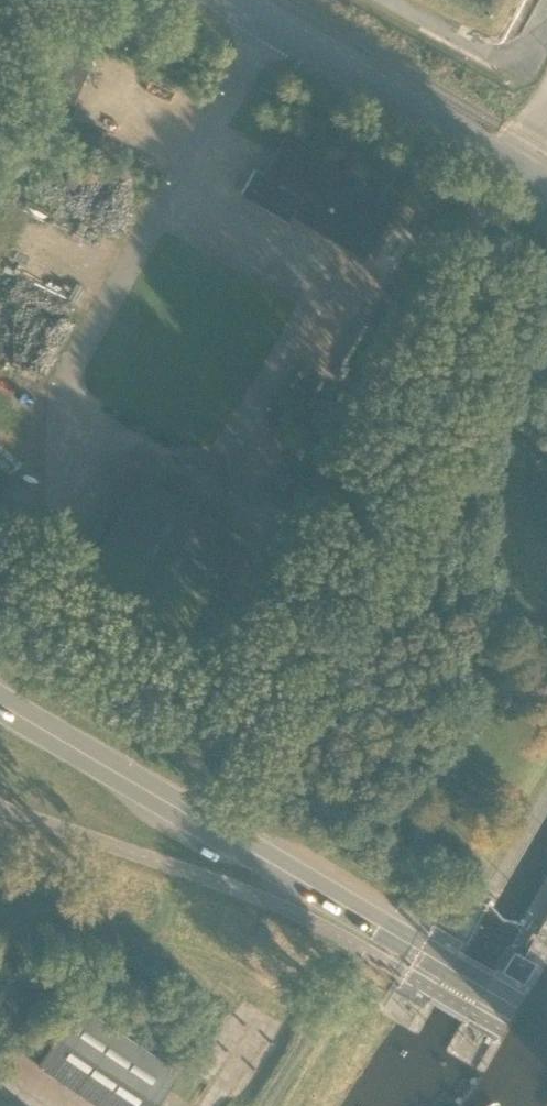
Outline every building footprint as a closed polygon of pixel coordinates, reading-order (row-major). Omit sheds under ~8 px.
[(502,970),(524,983),(536,962),(514,950),(502,970)] [(99,1105),(153,1105),(177,1070),(77,1001),(35,1062),(99,1105)] [(0,1095),(0,1105),(17,1105),(0,1095)]
